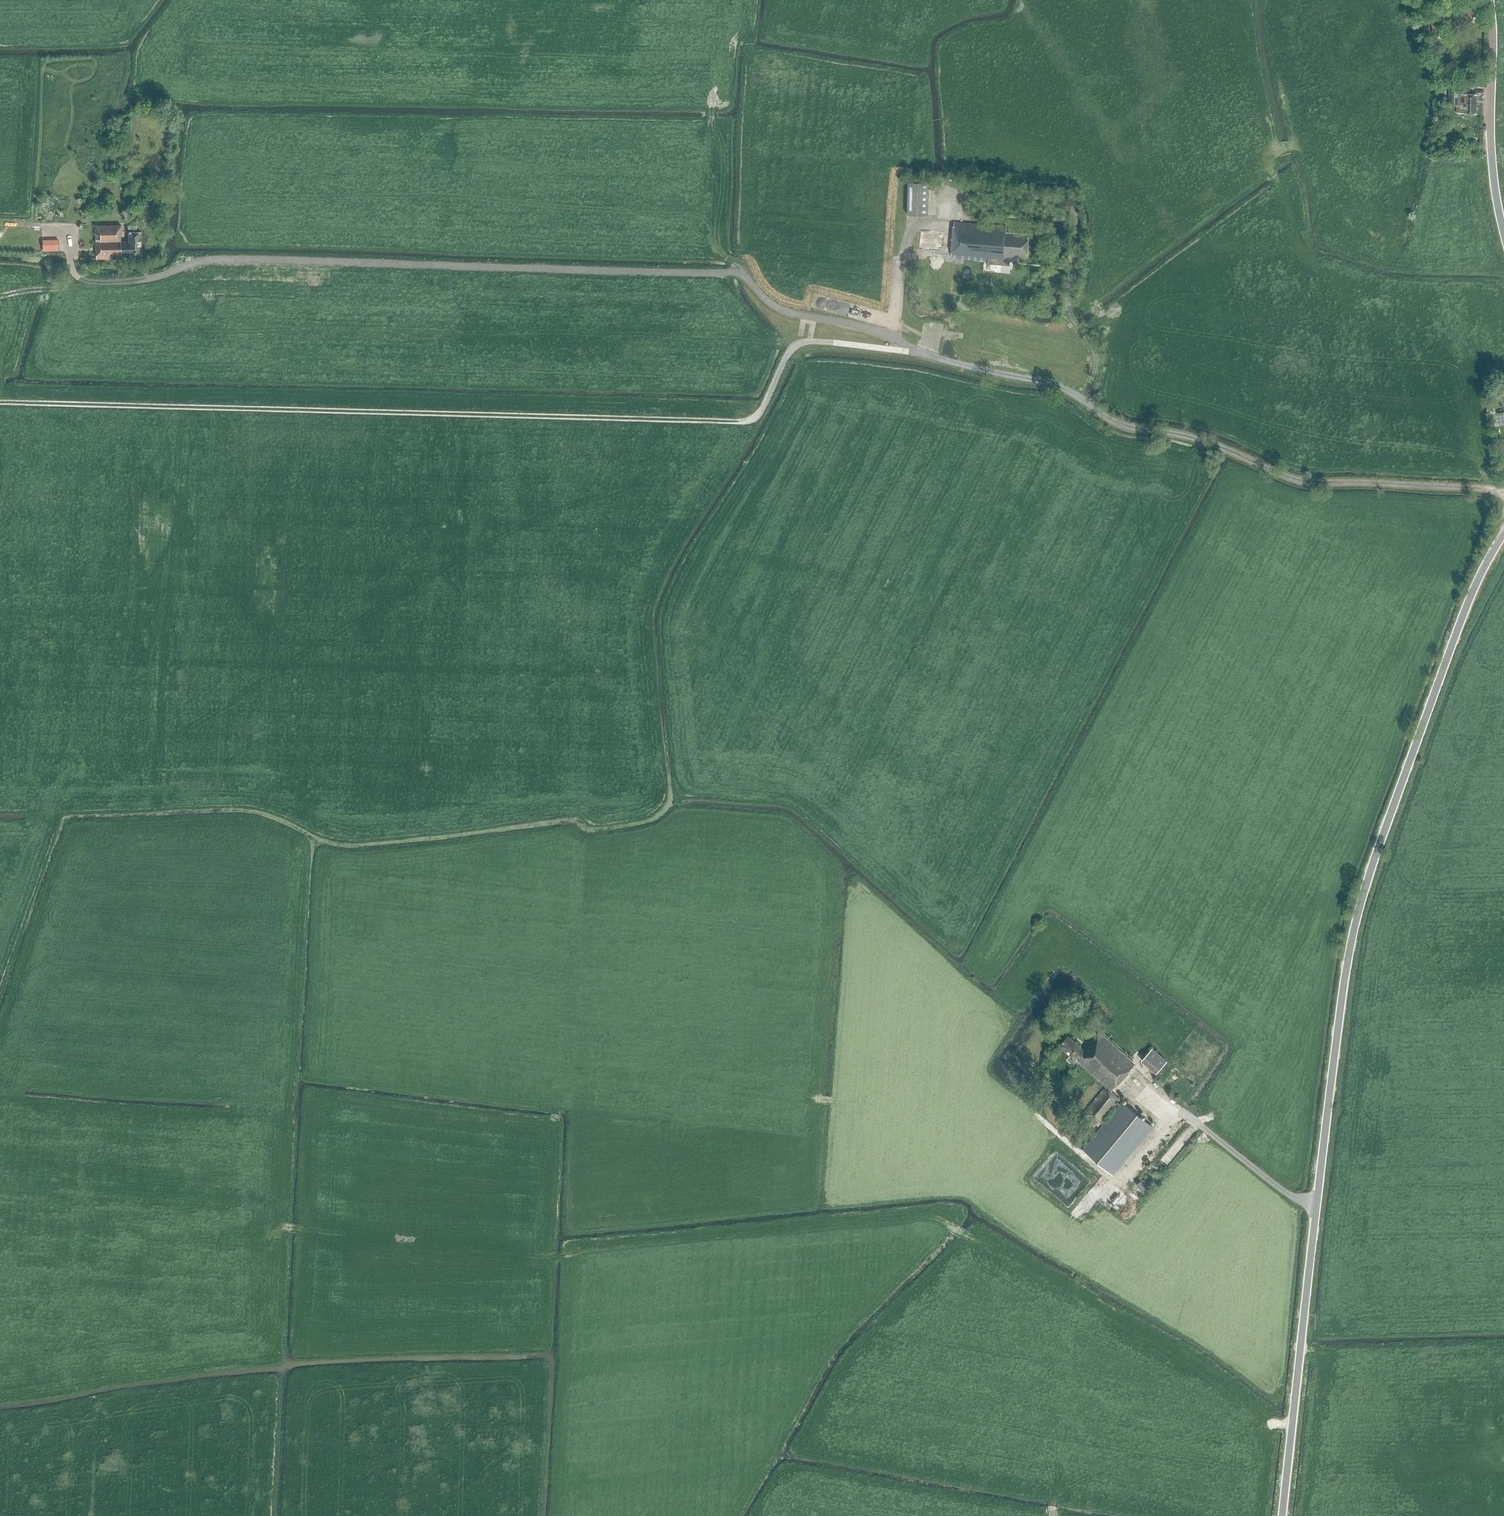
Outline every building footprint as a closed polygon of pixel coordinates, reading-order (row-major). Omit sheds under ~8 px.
[(1478,0),(1470,0),(1463,1),(1463,7),(1460,7),(1461,17),(1464,16),(1465,23),(1480,21),(1478,0)] [(1444,39),(1442,19),(1432,20),(1434,40),(1444,39)] [(1461,85),(1450,85),(1449,104),(1457,105),(1457,113),(1476,114),(1477,95),(1461,94),(1461,85)] [(928,182),(908,182),(907,215),(928,215),(928,182)] [(954,222),(951,257),(1000,262),(1000,264),(1010,264),(1011,255),(1028,257),(1030,234),(1007,231),(1007,227),(954,222)] [(120,241),(120,231),(120,227),(114,227),(114,226),(107,226),(95,226),(96,255),(110,255),(109,258),(118,258),(118,254),(141,255),(141,232),(129,232),(129,241),(120,241)] [(58,238),(41,239),(42,251),(59,250),(58,238)] [(1492,414),(1494,426),(1503,425),(1503,412),(1492,414)] [(1134,1063),(1099,1033),(1084,1050),(1079,1046),(1079,1045),(1067,1035),(1058,1045),(1071,1055),(1072,1054),(1077,1059),(1076,1060),(1104,1084),(1104,1085),(1105,1087),(1083,1113),(1098,1126),(1100,1123),(1102,1124),(1081,1149),(1112,1175),(1153,1127),(1122,1101),(1116,1108),(1114,1106),(1120,1099),(1111,1091),(1134,1063)] [(1167,1061),(1152,1047),(1141,1060),(1156,1073),(1167,1061)]
